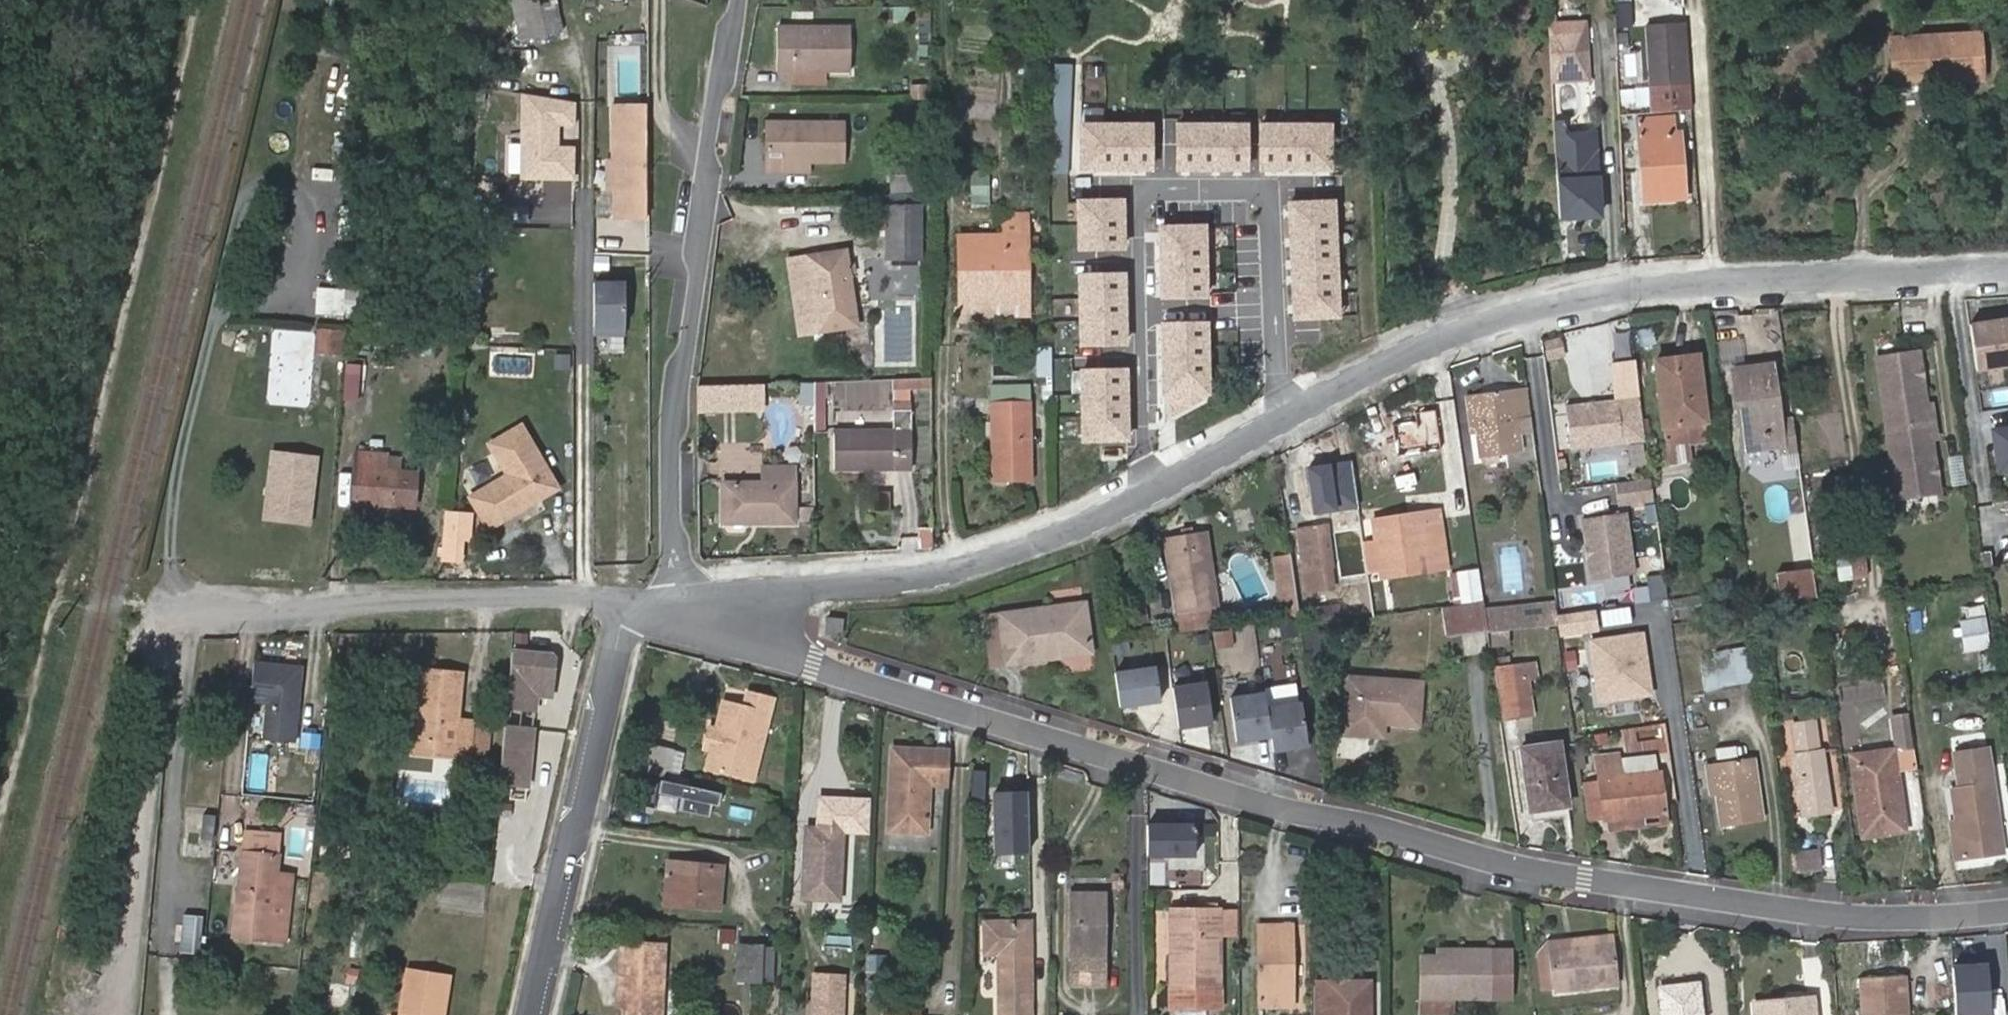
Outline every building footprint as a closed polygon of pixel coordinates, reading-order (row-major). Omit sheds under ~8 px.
[(520,39),(563,30),(555,0),(511,0),(520,39)] [(909,21),(931,20),(930,7),(908,8),(909,21)] [(1585,21),(1549,24),(1553,78),(1590,75),(1585,21)] [(779,26),(778,70),(793,70),(816,70),(825,70),(851,70),(851,27),(779,26)] [(502,29),(492,31),(495,48),(506,46),(502,29)] [(1930,81),(1981,78),(1980,34),(1891,39),(1895,95),(1931,93),(1930,81)] [(1642,35),(1621,36),(1623,60),(1643,59),(1642,35)] [(1649,53),(1651,84),(1689,82),(1687,51),(1649,53)] [(816,70),(793,70),(793,85),(825,85),(825,70),(816,70)] [(523,92),(519,179),(576,181),(577,147),(561,147),(561,127),(577,128),(577,103),(523,92)] [(617,219),(646,218),(646,104),(616,105),(617,189),(617,219)] [(1673,117),(1639,120),(1645,200),(1685,197),(1679,131),(1674,132),(1673,117)] [(768,123),(768,161),(812,161),(844,161),(844,122),(768,123)] [(1149,169),(1149,125),(1080,124),(1080,169),(1149,169)] [(1331,168),(1331,124),(1262,124),(1262,168),(1331,168)] [(1245,169),(1245,125),(1175,125),(1175,169),(1245,169)] [(1594,133),(1557,136),(1563,217),(1599,214),(1594,133)] [(812,161),(768,161),(768,173),(812,173),(812,161)] [(989,171),(969,171),(969,207),(990,207),(989,171)] [(1340,315),(1335,200),(1291,202),(1296,317),(1340,315)] [(1121,247),(1120,201),(1077,201),(1078,248),(1121,247)] [(888,256),(921,257),(921,207),(889,206),(888,256)] [(963,305),(1026,305),(1025,217),(1005,217),(1004,237),(963,238),(963,305)] [(1204,297),(1202,226),(1158,227),(1160,298),(1204,297)] [(845,250),(789,258),(802,333),(858,324),(845,250)] [(1123,343),(1122,274),(1078,275),(1080,344),(1123,343)] [(315,315),(343,316),(345,288),(317,286),(315,315)] [(1026,317),(1026,305),(963,305),(963,322),(991,322),(991,318),(1026,317)] [(1968,326),(1974,372),(2007,367),(2007,320),(1968,326)] [(1206,398),(1205,322),(1161,323),(1163,420),(1206,398)] [(315,327),(313,355),(343,357),(345,329),(315,327)] [(1563,339),(1545,340),(1547,359),(1564,357),(1563,339)] [(1037,369),(1051,369),(1051,347),(1037,347),(1037,369)] [(1922,349),(1875,356),(1885,426),(1895,496),(1943,488),(1922,349)] [(1698,357),(1657,361),(1669,465),(1694,462),(1692,445),(1708,443),(1698,357)] [(360,364),(347,363),(345,391),(358,392),(360,364)] [(1785,455),(1798,453),(1793,419),(1780,420),(1772,366),(1734,372),(1745,452),(1784,446),(1785,455)] [(1125,440),(1124,369),(1080,370),(1081,440),(1125,440)] [(932,376),(893,378),(893,389),(932,387),(932,376)] [(796,403),(814,402),(814,381),(795,383),(796,403)] [(322,406),(323,389),(277,386),(275,403),(322,406)] [(699,387),(699,399),(733,399),(732,386),(699,387)] [(1517,418),(1531,417),(1527,388),(1473,396),(1479,433),(1483,457),(1522,451),(1517,418)] [(1471,434),(1479,433),(1473,396),(1465,398),(1471,434)] [(835,429),(835,468),(912,467),(911,399),(894,399),(895,429),(835,429)] [(1030,401),(993,401),(992,481),(1030,480),(1030,401)] [(1573,448),(1623,442),(1617,402),(1568,409),(1573,448)] [(507,473),(470,496),(488,529),(556,490),(521,428),(491,445),(507,473)] [(1998,429),(2003,470),(2007,470),(2007,428),(1998,429)] [(398,476),(398,469),(387,468),(388,456),(388,452),(356,450),(353,502),(379,504),(417,505),(418,476),(398,476)] [(312,528),(321,458),(270,451),(261,522),(312,528)] [(399,456),(388,456),(387,468),(398,469),(399,456)] [(762,514),(762,522),(797,521),(796,465),(762,465),(762,481),(722,481),(722,514),(762,514)] [(1655,497),(1653,477),(1618,482),(1621,502),(1655,497)] [(379,504),(353,502),(352,517),(378,519),(379,504)] [(1636,573),(1627,511),(1584,517),(1593,579),(1636,573)] [(1375,521),(1382,575),(1448,565),(1440,512),(1375,521)] [(722,523),(762,522),(762,514),(722,514),(722,523)] [(462,540),(468,539),(469,518),(449,516),(447,557),(460,558),(462,540)] [(1327,526),(1299,530),(1308,590),(1336,586),(1327,526)] [(1206,531),(1164,538),(1176,614),(1218,608),(1206,531)] [(1862,549),(1836,553),(1840,579),(1866,575),(1862,549)] [(1297,597),(1291,559),(1279,561),(1284,598),(1297,597)] [(1817,597),(1813,569),(1778,574),(1782,602),(1817,597)] [(1663,574),(1646,577),(1651,602),(1667,599),(1663,574)] [(1472,577),(1475,602),(1484,600),(1480,576),(1472,577)] [(1456,579),(1460,604),(1475,602),(1472,577),(1456,579)] [(1284,598),(1287,620),(1300,618),(1297,597),(1284,598)] [(1475,602),(1443,607),(1447,635),(1489,629),(1486,614),(1484,600),(1475,602)] [(997,613),(1005,665),(1094,653),(1087,602),(997,613)] [(1309,624),(1340,624),(1340,605),(1309,605),(1309,624)] [(1218,608),(1176,614),(1179,635),(1222,629),(1218,608)] [(1489,629),(1489,634),(1492,633),(1511,631),(1531,628),(1528,608),(1486,614),(1489,629)] [(1596,609),(1559,614),(1561,634),(1598,629),(1596,609)] [(991,667),(1005,665),(997,613),(984,615),(991,667)] [(843,635),(845,618),(828,616),(827,633),(843,635)] [(1987,646),(1983,617),(1962,620),(1966,649),(1987,646)] [(1280,644),(1298,641),(1295,623),(1277,626),(1280,644)] [(1213,632),(1215,649),(1233,647),(1231,630),(1213,632)] [(1511,631),(1492,633),(1494,646),(1513,643),(1511,631)] [(1644,633),(1592,640),(1601,700),(1653,693),(1644,633)] [(1751,648),(1716,653),(1720,685),(1756,680),(1751,648)] [(554,659),(512,655),(506,709),(520,710),(518,730),(504,728),(499,783),(527,786),(536,698),(551,699),(554,659)] [(1529,674),(1538,673),(1536,660),(1494,666),(1502,720),(1535,715),(1529,674)] [(304,667),(257,661),(252,698),(269,700),(265,738),(295,742),(304,667)] [(455,756),(473,757),(473,752),(477,719),(460,717),(464,672),(425,668),(422,705),(418,739),(456,743),(455,756)] [(1158,703),(1153,670),(1116,676),(1121,709),(1158,703)] [(1380,721),(1388,722),(1419,724),(1422,683),(1348,677),(1344,732),(1378,736),(1380,721)] [(1214,721),(1207,681),(1173,686),(1179,727),(1214,721)] [(707,765),(753,778),(774,696),(748,689),(744,704),(737,702),(730,730),(709,725),(704,745),(710,753),(707,765)] [(1839,690),(1840,733),(1854,733),(1853,690),(1839,690)] [(1272,735),(1268,706),(1266,691),(1231,697),(1238,741),(1272,735)] [(709,725),(730,730),(737,702),(716,697),(709,725)] [(1309,745),(1302,701),(1268,706),(1272,735),(1275,750),(1309,745)] [(416,704),(412,750),(455,756),(456,743),(418,739),(422,705),(416,704)] [(492,720),(477,719),(473,752),(489,754),(492,720)] [(1387,736),(1388,722),(1380,721),(1378,736),(1387,736)] [(1805,815),(1831,811),(1822,748),(1820,749),(1816,722),(1794,725),(1798,753),(1795,753),(1805,815)] [(1559,744),(1523,749),(1532,814),(1568,809),(1559,744)] [(646,748),(640,774),(666,780),(672,753),(646,748)] [(918,832),(921,749),(892,748),(888,831),(918,832)] [(929,784),(945,785),(946,750),(921,749),(918,832),(926,832),(929,784)] [(1863,837),(1907,830),(1895,749),(1851,755),(1863,837)] [(1607,821),(1665,814),(1659,773),(1656,754),(1625,758),(1625,754),(1599,757),(1602,780),(1607,818),(1607,821)] [(1960,773),(1990,769),(1988,754),(1957,758),(1960,773)] [(1721,824),(1761,818),(1752,756),(1712,762),(1721,824)] [(1959,819),(1964,856),(2003,851),(1990,769),(1960,773),(1961,786),(1954,786),(1959,819)] [(972,796),(985,797),(986,771),(973,770),(972,796)] [(712,815),(718,788),(677,779),(670,806),(712,815)] [(1607,818),(1602,780),(1585,782),(1590,821),(1607,818)] [(1030,852),(1029,792),(995,793),(997,853),(1030,852)] [(816,828),(808,827),(804,898),(820,900),(819,914),(839,915),(843,835),(869,836),(871,798),(818,795),(816,828)] [(1666,824),(1665,814),(1607,821),(1609,832),(1666,824)] [(1954,858),(1964,856),(1959,819),(1948,821),(1954,858)] [(1198,855),(1198,825),(1149,825),(1149,855),(1198,855)] [(263,912),(273,913),(277,874),(281,841),(246,837),(234,934),(260,938),(263,912)] [(1818,850),(1794,853),(1797,872),(1821,868),(1818,850)] [(719,908),(723,866),(671,862),(667,903),(719,908)] [(291,875),(277,874),(273,913),(263,912),(260,938),(283,941),(291,875)] [(1073,892),(1073,985),(1106,984),(1106,892),(1073,892)] [(1179,949),(1172,949),(1172,1007),(1221,1007),(1220,939),(1220,908),(1178,909),(1179,949)] [(1237,908),(1220,908),(1220,939),(1237,938),(1237,908)] [(1171,909),(1172,949),(1179,949),(1178,909),(1171,909)] [(1030,923),(987,923),(987,952),(1000,953),(1000,1014),(1031,1014),(1030,923)] [(1261,1006),(1293,1005),(1291,925),(1260,925),(1261,1006)] [(1549,950),(1614,942),(1613,933),(1542,942),(1543,951),(1549,950)] [(622,939),(620,976),(627,977),(625,1008),(625,1014),(659,1014),(663,942),(622,939)] [(1614,942),(1549,950),(1555,990),(1619,983),(1614,942)] [(774,948),(739,947),(739,979),(773,980),(774,948)] [(1512,948),(1438,949),(1437,958),(1421,958),(1422,1013),(1454,1014),(1454,999),(1513,998),(1512,948)] [(1555,990),(1549,950),(1543,951),(1548,991),(1555,990)] [(887,956),(868,955),(867,973),(887,974),(887,956)] [(1988,957),(1950,960),(1955,1014),(1992,1014),(1988,957)] [(406,988),(446,994),(449,977),(409,970),(406,988)] [(815,974),(813,1014),(842,1014),(843,976),(815,974)] [(1860,979),(1863,1014),(1907,1014),(1904,975),(1860,979)] [(618,1008),(625,1008),(627,977),(620,976),(618,1008)] [(1332,980),(1332,1014),(1375,1014),(1374,979),(1332,980)] [(1332,980),(1321,981),(1321,1014),(1332,1014),(1332,980)] [(1697,982),(1662,988),(1665,1014),(1701,1014),(1697,982)] [(446,994),(406,988),(402,1014),(443,1014),(446,994)] [(1805,998),(1807,1014),(1815,1014),(1813,997),(1805,998)] [(1805,998),(1754,1004),(1755,1014),(1807,1014),(1805,998)]
